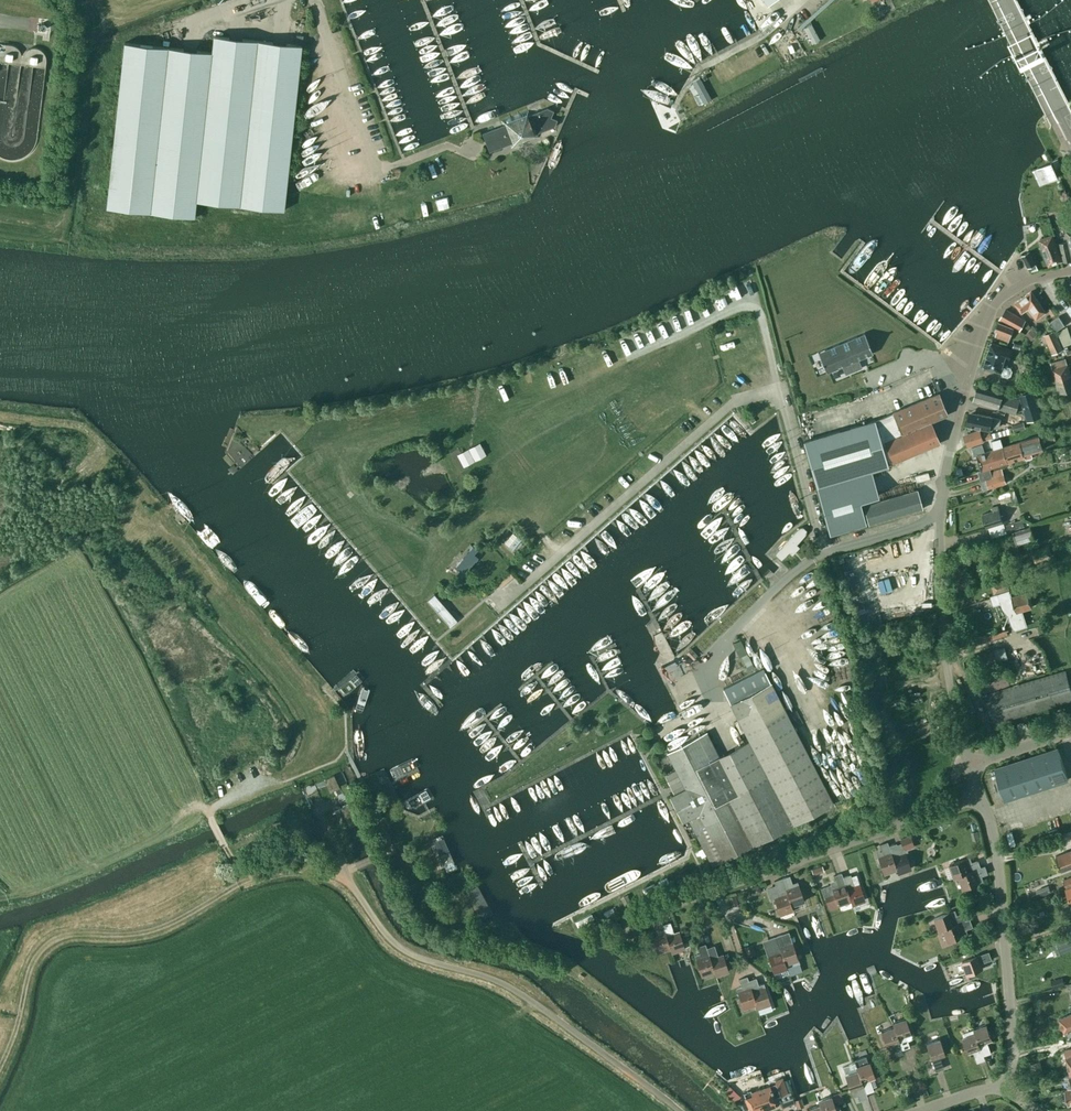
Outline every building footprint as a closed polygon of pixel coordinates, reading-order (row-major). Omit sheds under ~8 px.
[(1028,18),(1001,32),(1003,36),(1030,22),(1028,18)] [(305,23),(292,22),(290,34),(296,35),(296,42),(303,43),(305,23)] [(790,42),(796,39),(792,30),(786,33),(790,42)] [(301,45),(257,40),(213,35),(212,51),(124,42),(106,207),(194,216),(196,200),(283,209),(301,45)] [(807,48),(821,42),(818,35),(804,42),(807,48)] [(1046,37),(1010,55),(1014,61),(1049,43),(1046,37)] [(482,133),(489,151),(510,143),(511,147),(538,137),(537,133),(554,126),(557,119),(550,117),(553,110),(547,107),(529,114),(528,110),(501,121),(503,125),(482,133)] [(1045,165),(1038,168),(1044,182),(1051,179),(1057,176),(1058,177),(1051,161),(1051,162),(1045,165)] [(389,211),(400,208),(397,197),(386,199),(389,211)] [(1049,265),(1062,260),(1052,235),(1039,240),(1049,265)] [(1064,262),(1070,260),(1066,241),(1059,243),(1064,262)] [(1028,267),(1035,263),(1029,252),(1022,255),(1028,267)] [(1015,302),(1021,312),(1028,308),(1035,319),(1045,312),(1031,291),(1015,302)] [(1019,329),(1025,320),(1006,308),(1000,318),(1015,328),(1016,327),(1019,329)] [(1056,330),(1064,325),(1058,316),(1050,321),(1056,330)] [(1008,341),(1013,327),(998,321),(995,329),(997,330),(995,335),(1008,341)] [(1034,332),(1031,328),(1025,334),(1029,337),(1029,338),(1035,332),(1034,332)] [(1054,332),(1046,336),(1054,352),(1062,348),(1054,332)] [(864,333),(824,349),(824,350),(825,350),(833,368),(832,369),(842,365),(845,373),(845,374),(856,369),(853,361),(858,359),(872,353),(872,352),(871,352),(864,334),(864,333)] [(1012,349),(1003,346),(991,342),(983,366),(998,371),(1001,372),(1002,375),(1007,376),(1010,375),(1012,370),(1010,367),(1006,366),(1008,359),(1009,359),(1012,349)] [(826,372),(832,369),(833,368),(825,350),(824,350),(824,349),(818,352),(826,372)] [(853,361),(856,369),(861,367),(858,359),(853,361)] [(1050,363),(1056,381),(1067,376),(1066,373),(1069,372),(1067,363),(1066,364),(1065,359),(1050,363)] [(925,369),(929,381),(946,375),(942,363),(925,369)] [(1069,372),(1066,373),(1067,376),(1056,381),(1059,392),(1070,388),(1070,375),(1069,372)] [(1015,414),(1020,400),(977,387),(973,400),(1015,414)] [(1041,417),(1032,390),(1018,394),(1027,421),(1041,417)] [(816,487),(871,471),(888,466),(888,463),(892,462),(938,444),(929,422),(947,415),(938,394),(892,413),(875,420),(803,441),(816,487)] [(1000,418),(993,417),(975,413),(974,416),(968,415),(966,424),(967,424),(967,425),(990,430),(991,426),(998,428),(1000,418)] [(1024,427),(1023,421),(1011,424),(1013,430),(1024,427)] [(980,431),(964,435),(968,446),(983,441),(980,431)] [(990,468),(1007,463),(1007,462),(1008,462),(1003,447),(1000,436),(990,439),(993,450),(984,453),(982,445),(972,448),(974,456),(976,455),(981,471),(978,472),(981,481),(992,477),(991,472),(991,471),(990,471),(990,468)] [(1007,462),(1007,463),(1025,458),(1024,455),(1042,449),(1038,436),(1003,447),(1008,462),(1007,462)] [(486,452),(479,440),(469,446),(472,451),(470,452),(467,446),(457,452),(464,464),(473,459),(471,455),(473,453),(475,458),(486,452)] [(991,471),(991,472),(992,477),(981,481),(983,489),(1005,482),(1001,468),(991,471)] [(877,495),(875,489),(871,472),(817,488),(830,533),(865,524),(859,500),(877,495)] [(1018,501),(1014,489),(1009,490),(1013,503),(1018,501)] [(869,524),(922,508),(916,490),(863,505),(869,524)] [(599,494),(594,498),(600,507),(605,504),(599,494)] [(993,503),(999,501),(997,495),(991,497),(993,503)] [(986,527),(1003,522),(997,505),(991,507),(992,511),(982,514),(986,527)] [(1012,508),(1004,510),(1005,518),(1013,517),(1012,508)] [(1006,531),(1024,526),(1022,519),(1004,525),(1006,531)] [(802,527),(799,527),(793,533),(787,539),(781,546),(776,552),(782,558),(788,552),(791,554),(799,547),(796,544),(805,534),(806,530),(802,527)] [(1018,544),(1033,539),(1029,527),(1013,532),(1015,538),(1008,541),(1009,546),(1004,548),(1007,558),(1021,554),(1018,544)] [(505,540),(513,547),(521,537),(513,530),(505,540)] [(477,547),(472,543),(455,564),(459,568),(456,572),(460,575),(476,556),(472,553),(477,547)] [(1051,555),(1048,546),(1027,553),(1029,559),(1034,558),(1035,561),(1051,555)] [(510,571),(497,583),(500,586),(513,575),(510,571)] [(1026,590),(1012,595),(1010,591),(999,595),(1002,605),(1003,607),(1004,608),(1005,610),(1006,611),(1008,613),(1010,614),(1015,630),(1028,626),(1022,610),(1032,607),(1026,590)] [(448,622),(455,616),(434,592),(427,597),(448,622)] [(1050,646),(1049,639),(1023,647),(1030,670),(1056,663),(1054,657),(1048,659),(1045,647),(1050,646)] [(680,656),(688,663),(697,655),(690,647),(680,656)] [(1008,662),(1003,647),(993,650),(997,661),(1000,659),(1002,664),(1008,662)] [(997,662),(992,650),(980,654),(984,667),(997,662)] [(985,691),(1010,684),(1004,666),(979,674),(985,691)] [(770,682),(763,669),(723,689),(730,703),(749,739),(719,754),(707,731),(667,752),(676,769),(664,775),(673,795),(671,796),(683,820),(689,817),(714,865),(833,803),(771,682),(770,682)] [(1070,700),(1070,690),(1065,670),(985,694),(993,723),(1070,700)] [(838,710),(821,712),(823,737),(831,736),(832,743),(841,742),(838,710)] [(736,720),(731,722),(736,732),(742,729),(736,720)] [(1004,799),(1068,779),(1058,748),(994,768),(1004,799)] [(913,761),(921,759),(919,751),(911,753),(913,761)] [(334,774),(324,779),(330,791),(339,786),(334,774)] [(978,830),(971,832),(973,840),(980,838),(978,830)] [(896,843),(888,845),(896,868),(897,872),(911,868),(904,849),(913,846),(910,835),(900,839),(901,844),(897,846),(896,843)] [(883,873),(896,868),(888,845),(887,841),(879,844),(883,855),(878,857),(883,873)] [(1055,856),(1061,870),(1070,867),(1070,850),(1055,856)] [(981,867),(978,859),(967,863),(965,858),(949,864),(954,877),(958,875),(981,867)] [(981,867),(958,875),(963,888),(978,882),(977,877),(988,873),(985,865),(981,867)] [(824,871),(822,866),(812,869),(813,874),(824,871)] [(842,877),(843,877),(841,872),(833,875),(836,882),(820,888),(824,898),(825,898),(829,909),(839,906),(838,904),(850,899),(842,877)] [(850,874),(843,877),(842,877),(850,899),(852,904),(865,899),(859,883),(854,885),(850,874)] [(789,875),(781,878),(791,905),(804,900),(798,884),(793,886),(789,875)] [(1070,886),(1070,877),(1062,880),(1065,888),(1070,886)] [(791,905),(781,878),(774,880),(775,886),(767,889),(770,900),(774,898),(779,913),(793,909),(791,905)] [(761,892),(758,884),(751,887),(754,894),(761,892)] [(738,904),(735,895),(728,897),(731,906),(738,904)] [(939,930),(943,929),(943,928),(966,920),(963,912),(952,916),(950,911),(934,917),(939,930)] [(943,928),(943,929),(948,941),(964,935),(962,930),(973,926),(970,918),(966,920),(943,928)] [(657,951),(670,947),(662,924),(661,920),(653,923),(657,934),(651,936),(657,951)] [(670,921),(662,924),(670,947),(671,951),(684,946),(679,931),(674,933),(670,921)] [(700,942),(706,940),(704,932),(698,934),(700,942)] [(786,967),(799,962),(789,934),(784,936),(783,933),(775,936),(786,967)] [(1070,935),(1055,940),(1060,953),(1070,949),(1070,936),(1070,935)] [(786,967),(775,936),(768,939),(772,951),(767,952),(768,956),(773,972),(773,971),(776,978),(788,973),(786,967)] [(714,970),(706,947),(705,943),(697,946),(701,957),(695,959),(701,975),(714,970)] [(714,945),(706,947),(714,970),(715,975),(728,970),(723,954),(718,956),(714,945)] [(754,954),(751,945),(744,947),(747,956),(754,954)] [(980,963),(992,959),(989,951),(962,961),(967,974),(982,968),(980,963)] [(748,980),(747,976),(739,978),(743,990),(737,992),(743,1007),(755,1003),(756,1003),(748,980)] [(756,977),(748,980),(756,1003),(755,1003),(757,1007),(770,1002),(765,987),(760,989),(756,977)] [(1064,984),(1062,977),(1050,980),(1052,987),(1064,984)] [(1059,1018),(1064,1032),(1066,1031),(1068,1036),(1070,1035),(1070,1014),(1059,1018)] [(893,1026),(899,1042),(901,1049),(909,1046),(905,1035),(911,1033),(905,1017),(892,1022),(893,1026)] [(975,1032),(981,1048),(983,1055),(991,1052),(987,1041),(992,1039),(987,1023),(973,1028),(975,1032)] [(886,1046),(899,1042),(893,1026),(881,1031),(886,1046)] [(968,1052),(981,1048),(975,1032),(962,1037),(968,1052)] [(1051,1048),(1064,1043),(1061,1034),(1048,1038),(1051,1048)] [(939,1056),(945,1054),(939,1039),(926,1043),(935,1070),(943,1067),(939,1056)] [(902,1075),(911,1071),(902,1052),(893,1056),(902,1075)] [(854,1060),(857,1070),(867,1097),(866,1093),(873,1090),(869,1079),(874,1077),(869,1061),(867,1062),(866,1056),(854,1060)] [(857,1070),(844,1074),(850,1090),(855,1088),(859,1100),(867,1097),(857,1070)] [(765,1087),(746,1093),(745,1091),(743,1092),(750,1110),(761,1110),(775,1106),(772,1097),(787,1092),(782,1077),(775,1080),(776,1083),(765,1087)] [(903,1083),(901,1078),(895,1080),(897,1086),(903,1083)] [(735,1101),(740,1096),(736,1092),(731,1097),(735,1101)] [(842,1101),(839,1092),(833,1095),(835,1100),(837,1099),(838,1102),(842,1101)] [(819,1104),(822,1110),(840,1110),(839,1107),(835,1108),(831,1095),(818,1100),(819,1104)] [(804,1105),(801,1097),(794,1100),(797,1107),(804,1105)] [(845,1100),(847,1110),(854,1110),(852,1099),(845,1100)]
